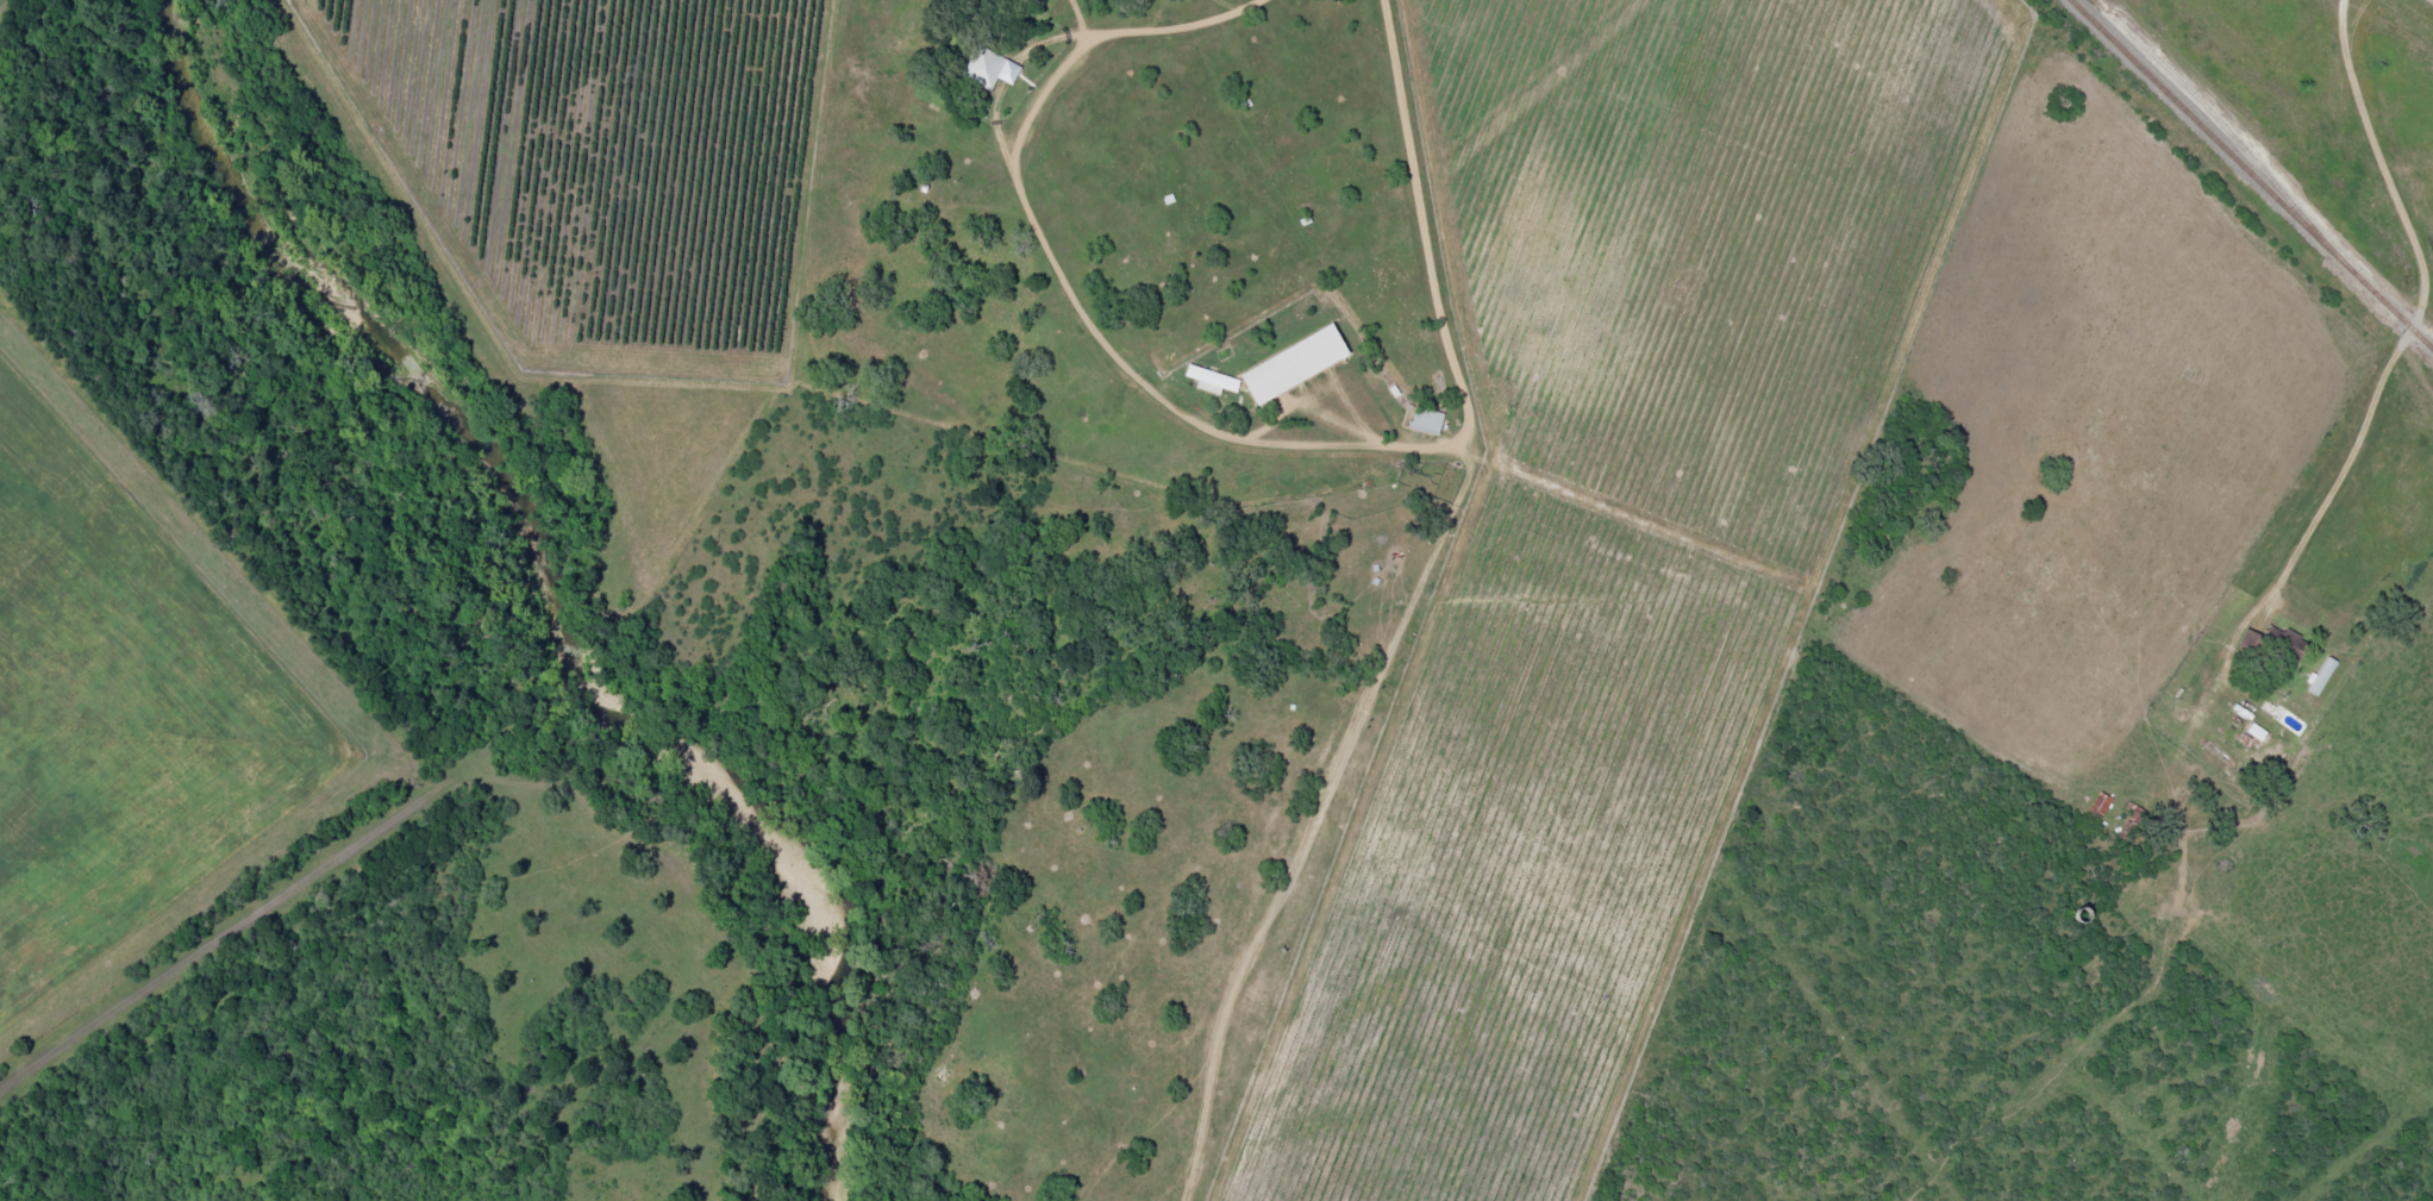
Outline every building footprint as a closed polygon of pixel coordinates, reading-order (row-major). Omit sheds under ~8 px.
[(1021,67),(981,47),(965,77),(991,90),(997,78),(1011,85),(1021,67)] [(1238,372),(1253,403),(1347,358),(1332,326),(1238,372)] [(1183,376),(1196,380),(1194,387),(1220,396),(1222,389),(1235,393),(1239,380),(1187,363),(1183,376)] [(1437,434),(1443,413),(1413,406),(1408,427),(1437,434)] [(2298,661),(2307,638),(2284,628),(2274,651),(2298,661)] [(2337,662),(2326,656),(2315,675),(2312,673),(2303,689),(2316,697),(2337,662)] [(2245,731),(2260,741),(2266,731),(2251,721),(2245,731)]
